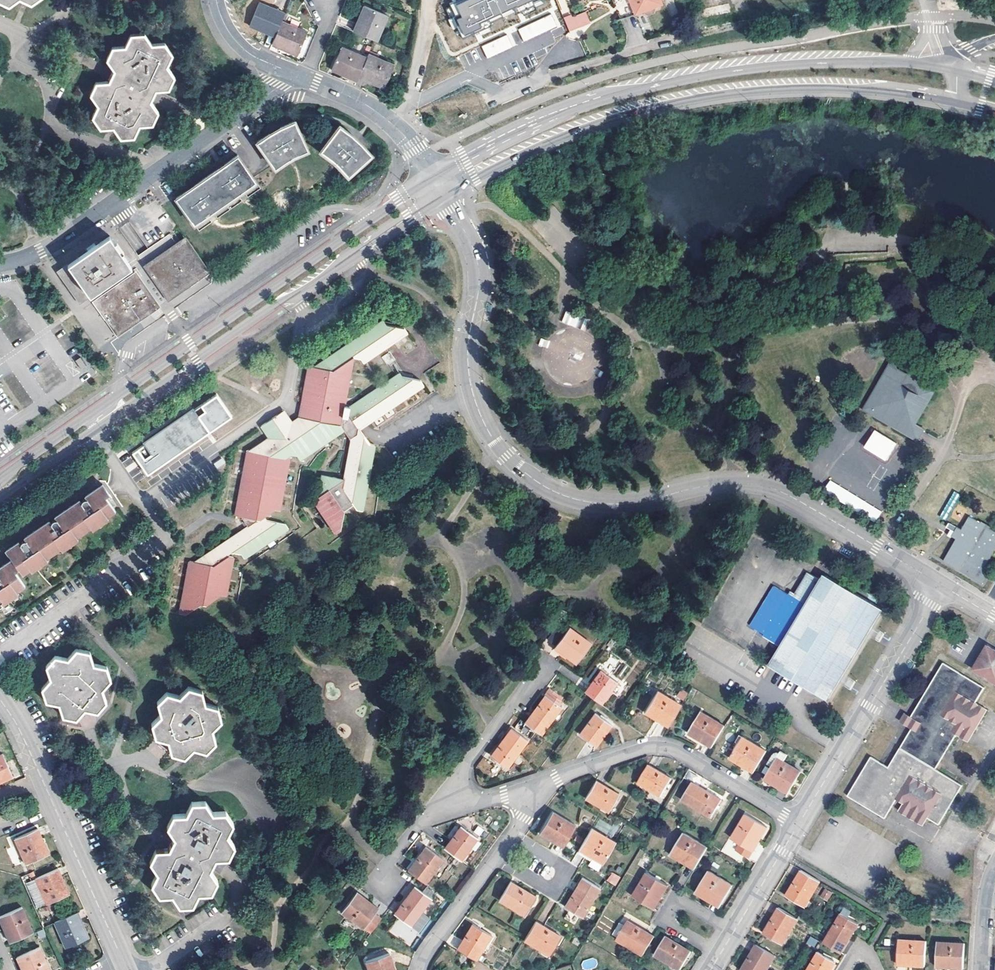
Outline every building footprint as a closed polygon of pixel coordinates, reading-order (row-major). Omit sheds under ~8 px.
[(448,6),(463,39),(496,25),(494,20),(540,0),(463,0),(448,6)] [(616,10),(619,18),(641,9),(646,13),(652,11),(655,5),(661,2),(660,0),(612,0),(616,10)] [(262,7),(253,29),(262,33),(264,29),(279,36),(284,24),(287,17),(262,7)] [(366,20),(360,35),(375,42),(378,43),(388,18),(366,8),(362,18),(366,20)] [(574,14),(565,17),(571,31),(592,23),(588,12),(575,17),(574,14)] [(553,13),(520,28),(526,41),(559,25),(553,13)] [(355,33),(360,35),(366,20),(362,18),(355,33)] [(277,40),(276,44),(291,50),(290,55),(300,58),(309,35),(284,24),(279,36),(277,40)] [(264,29),(262,33),(266,35),(277,40),(279,36),(264,29)] [(507,33),(482,44),(488,56),(513,45),(507,33)] [(145,36),(132,38),(127,49),(113,51),(108,63),(116,74),(114,79),(111,84),(98,86),(92,100),(99,110),(95,121),(103,132),(115,130),(123,141),(136,140),(141,129),(154,127),(159,114),(152,102),(157,91),(170,90),(175,78),(168,67),(172,57),(163,44),(152,45),(145,36)] [(276,44),(274,48),(279,50),(290,55),(291,50),(276,44)] [(342,49),(332,73),(342,77),(343,75),(343,73),(359,80),(361,76),(368,60),(342,49)] [(395,66),(370,54),(368,60),(361,76),(375,82),(374,85),(373,88),(384,92),(395,66)] [(342,77),(358,84),(359,81),(359,80),(343,73),(343,75),(342,77)] [(359,81),(373,88),(374,85),(375,82),(361,76),(359,80),(359,81)] [(260,144),(276,167),(288,159),(290,162),(297,158),(295,154),(309,148),(298,123),(283,129),(285,133),(280,136),(275,139),(273,135),(260,144)] [(343,127),(326,150),(338,159),(336,162),(342,167),(344,164),(355,175),(376,156),(365,145),(361,148),(357,143),(353,140),(355,136),(343,127)] [(285,133),(283,129),(273,135),(275,139),(280,136),(285,133)] [(361,148),(365,145),(355,136),(353,140),(357,143),(361,148)] [(311,152),(309,148),(295,154),(297,158),(311,152)] [(324,153),(336,162),(338,159),(326,150),(324,153)] [(257,180),(241,157),(224,169),(196,188),(179,200),(195,223),(207,214),(210,217),(216,213),(214,210),(219,206),(233,197),(238,193),(240,196),(246,192),(244,189),(257,180)] [(290,162),(288,159),(276,167),(278,170),(290,162)] [(352,178),(355,175),(344,164),(342,167),(352,178)] [(259,183),(257,180),(244,189),(246,192),(259,183)] [(207,214),(195,223),(197,226),(210,217),(207,214)] [(76,262),(59,275),(80,305),(131,269),(111,238),(103,244),(94,250),(76,262)] [(153,265),(147,269),(168,300),(202,276),(211,271),(189,239),(153,265)] [(137,276),(96,304),(103,313),(118,335),(130,327),(146,315),(157,308),(139,279),(137,276)] [(565,311),(561,322),(577,329),(582,318),(565,311)] [(356,502),(360,506),(365,506),(374,443),(369,442),(358,427),(422,381),(419,377),(402,375),(398,371),(352,403),(344,402),(353,356),(359,357),(363,362),(405,331),(402,325),(383,323),(381,320),(311,368),(306,367),(298,413),(296,422),(289,421),(282,412),(262,425),(269,435),(268,442),(254,452),(247,451),(237,516),(242,516),(249,528),(196,564),(192,565),(184,616),(190,616),(204,606),(208,607),(222,596),(229,597),(236,558),(230,557),(232,552),(241,554),(245,559),(287,530),(283,522),(269,520),(263,523),(261,520),(275,509),(280,510),(289,457),(285,457),(285,452),(296,453),(301,459),(343,429),(350,438),(344,476),(322,474),(317,498),(316,498),(315,499),(338,529),(342,527),(345,509),(356,502)] [(395,359),(389,351),(381,356),(387,365),(395,359)] [(81,369),(86,366),(80,357),(75,360),(81,369)] [(883,363),(859,407),(908,436),(911,430),(914,424),(907,420),(924,386),(915,380),(911,365),(898,371),(883,363)] [(232,418),(216,395),(200,406),(194,410),(193,409),(192,409),(188,412),(142,444),(143,445),(138,449),(132,453),(148,476),(232,418)] [(377,424),(407,405),(405,401),(375,421),(377,424)] [(886,462),(897,444),(874,429),(863,447),(886,462)] [(222,458),(214,463),(217,468),(225,463),(222,458)] [(1,570),(2,572),(0,574),(0,608),(2,607),(4,611),(13,605),(9,599),(25,588),(27,590),(36,583),(26,569),(30,566),(34,572),(44,565),(42,561),(57,551),(60,554),(74,544),(72,540),(88,529),(91,532),(104,523),(102,520),(118,508),(120,512),(126,507),(116,493),(118,491),(110,480),(91,492),(93,495),(88,499),(87,496),(62,513),(64,516),(58,520),(57,517),(31,535),(33,538),(29,541),(27,538),(12,548),(18,557),(1,570)] [(875,522),(882,511),(829,480),(823,491),(875,522)] [(123,516),(120,512),(118,508),(102,520),(104,523),(107,527),(123,516)] [(970,516),(962,529),(957,527),(952,536),(956,539),(943,560),(983,584),(988,574),(983,571),(994,550),(994,531),(970,516)] [(93,537),(91,532),(88,529),(72,540),(74,544),(77,548),(93,537)] [(62,558),(60,554),(57,551),(42,561),(44,565),(47,569),(62,558)] [(784,649),(773,667),(828,701),(883,612),(829,578),(825,584),(811,575),(799,595),(795,593),(766,638),(784,649)] [(29,593),(27,590),(25,588),(9,599),(13,605),(29,593)] [(569,643),(564,650),(578,659),(593,639),(570,623),(561,637),(569,643)] [(564,650),(569,643),(561,637),(556,644),(564,650)] [(990,641),(976,664),(994,676),(994,644),(990,641)] [(57,703),(60,715),(73,718),(78,713),(81,709),(94,713),(104,704),(101,691),(110,681),(106,668),(93,665),(90,652),(79,650),(69,659),(56,656),(46,665),(49,679),(41,687),(44,700),(57,703)] [(918,726),(914,723),(890,762),(872,752),(849,790),(865,801),(868,797),(873,799),(870,803),(886,813),(898,794),(905,799),(928,812),(941,820),(950,804),(946,802),(950,795),(954,798),(964,781),(937,766),(958,730),(954,727),(958,720),(974,729),(988,705),(977,699),(987,683),(966,670),(964,675),(959,671),(961,667),(945,658),(912,713),(922,719),(918,726)] [(602,667),(586,688),(602,700),(617,678),(602,667)] [(545,694),(526,719),(542,731),(566,699),(557,693),(559,691),(552,685),(547,691),(545,694)] [(682,701),(658,686),(645,708),(661,718),(666,711),(673,715),(682,701)] [(155,737),(167,741),(171,753),(185,756),(193,748),(206,751),(215,741),(212,728),(220,719),(218,706),(205,703),(201,690),(188,687),(180,696),(167,693),(157,703),(161,717),(152,726),(155,737)] [(557,693),(566,699),(568,697),(559,691),(557,693)] [(703,707),(689,729),(703,737),(707,732),(716,737),(726,722),(703,707)] [(596,709),(580,730),(596,742),(612,721),(596,709)] [(922,719),(912,713),(906,710),(902,716),(914,723),(918,726),(922,719)] [(668,722),(673,715),(666,711),(661,718),(668,722)] [(954,727),(958,730),(970,737),(974,729),(958,720),(954,727)] [(513,725),(492,752),(509,765),(529,738),(513,725)] [(716,737),(707,732),(703,737),(712,743),(716,737)] [(744,732),(730,754),(754,768),(767,746),(744,732)] [(786,778),(782,785),(788,788),(801,766),(778,752),(765,774),(772,778),(776,772),(786,778)] [(0,755),(0,778),(1,778),(1,780),(2,781),(14,776),(4,754),(0,755)] [(481,772),(490,768),(486,759),(477,762),(481,772)] [(649,761),(639,779),(662,793),(672,775),(649,761)] [(782,785),(786,778),(776,772),(772,778),(782,785)] [(597,777),(586,794),(609,808),(620,791),(597,777)] [(693,778),(683,796),(712,813),(722,796),(693,778)] [(619,811),(626,818),(639,806),(632,799),(619,811)] [(924,820),(928,812),(905,799),(901,807),(924,820)] [(168,897),(172,897),(178,907),(180,907),(190,907),(197,895),(208,894),(216,880),(212,874),(210,871),(216,858),(229,858),(233,848),(228,838),(230,835),(235,826),(233,822),(227,813),(212,813),(206,804),(193,804),(187,815),(175,815),(167,828),(173,839),(169,847),(168,849),(167,849),(155,849),(148,862),(155,873),(150,883),(159,897),(168,897)] [(553,808),(540,830),(556,840),(558,837),(559,835),(567,839),(577,823),(553,808)] [(740,838),(736,845),(749,853),(768,823),(747,810),(732,833),(740,838)] [(459,825),(444,845),(461,857),(476,837),(459,825)] [(583,840),(591,845),(590,848),(588,852),(589,852),(598,858),(603,861),(616,839),(592,825),(583,840)] [(45,841),(39,828),(34,830),(40,843),(45,841)] [(34,830),(16,839),(27,864),(50,853),(45,841),(40,843),(34,830)] [(708,843),(684,830),(671,850),(686,859),(689,854),(698,859),(708,843)] [(563,844),(567,839),(559,835),(558,837),(556,840),(563,844)] [(590,848),(591,845),(583,840),(579,846),(588,852),(590,848)] [(426,845),(409,869),(427,881),(444,858),(426,845)] [(594,865),(598,858),(589,852),(584,859),(594,865)] [(689,854),(686,859),(695,865),(698,859),(689,854)] [(820,877),(802,866),(787,892),(805,902),(820,877)] [(709,867),(696,888),(711,897),(715,892),(723,896),(733,881),(709,867)] [(60,883),(64,881),(58,869),(54,871),(60,883)] [(649,902),(654,894),(656,896),(659,897),(669,881),(648,869),(634,892),(649,902)] [(54,871),(37,879),(48,904),(70,894),(64,881),(60,883),(54,871)] [(611,872),(606,881),(615,886),(620,877),(611,872)] [(570,907),(565,915),(574,921),(579,913),(582,915),(600,885),(583,875),(565,904),(570,907)] [(512,879),(500,898),(524,913),(532,901),(536,894),(512,879)] [(397,910),(395,914),(410,926),(431,898),(422,892),(415,887),(397,910)] [(422,892),(431,898),(435,894),(426,887),(422,892)] [(819,897),(827,901),(832,892),(823,888),(819,897)] [(370,900),(356,890),(342,910),(371,932),(382,918),(374,912),(366,906),(368,904),(370,900)] [(715,892),(711,897),(719,903),(723,896),(715,892)] [(655,905),(659,897),(656,896),(654,894),(649,902),(655,905)] [(378,906),(370,900),(368,904),(366,906),(374,912),(378,906)] [(779,903),(764,929),(783,940),(798,915),(779,903)] [(23,907),(0,916),(5,928),(7,927),(10,926),(16,939),(34,931),(23,907)] [(842,908),(824,938),(842,948),(859,919),(842,908)] [(79,912),(74,914),(80,927),(82,926),(84,925),(79,912)] [(74,914),(56,922),(67,947),(90,937),(84,925),(82,926),(80,927),(74,914)] [(630,918),(618,937),(643,952),(654,933),(630,918)] [(560,935),(535,919),(524,937),(549,952),(560,935)] [(472,921),(457,946),(476,958),(492,932),(472,921)] [(11,941),(16,939),(10,926),(7,927),(5,928),(11,941)] [(666,934),(654,952),(680,967),(691,949),(670,936),(666,934)] [(927,937),(900,936),(899,953),(909,953),(909,961),(925,962),(927,937)] [(809,937),(806,944),(814,947),(817,940),(809,937)] [(948,955),(947,964),(964,964),(966,940),(939,938),(938,955),(948,955)] [(742,967),(748,969),(766,969),(776,953),(757,942),(742,967)] [(23,954),(29,968),(26,969),(24,969),(51,969),(41,946),(23,954)] [(806,969),(829,969),(836,958),(819,947),(806,969)] [(386,963),(393,961),(389,951),(383,953),(386,963)] [(366,959),(370,969),(395,969),(393,961),(386,963),(383,953),(366,959)] [(898,961),(909,961),(909,953),(899,953),(898,961)] [(29,968),(23,954),(18,956),(24,969),(26,969),(29,968)] [(937,963),(947,964),(948,955),(938,955),(937,963)] [(598,966),(595,957),(581,961),(583,969),(584,969),(598,966)]
